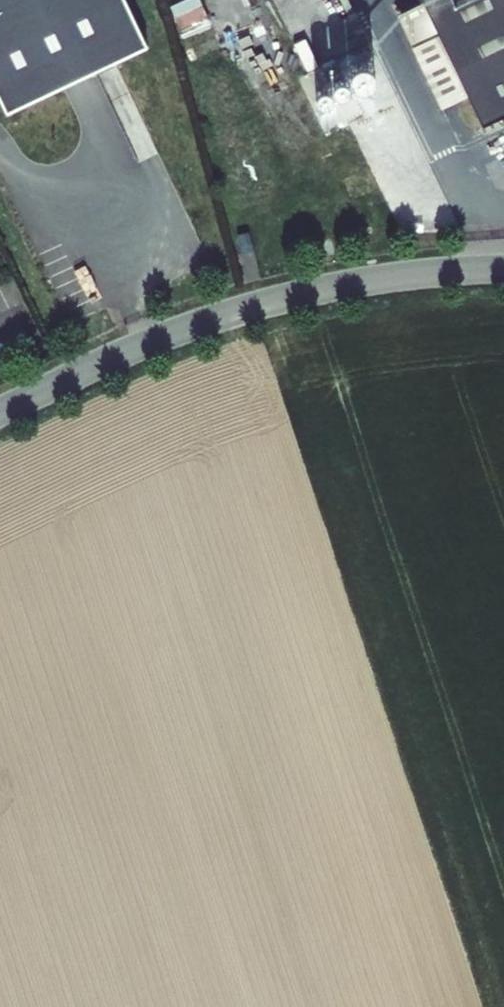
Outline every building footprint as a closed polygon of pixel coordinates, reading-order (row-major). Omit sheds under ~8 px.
[(503,110),(503,0),(426,0),(429,7),(403,20),(437,93),(463,80),(482,120),(503,110)]
